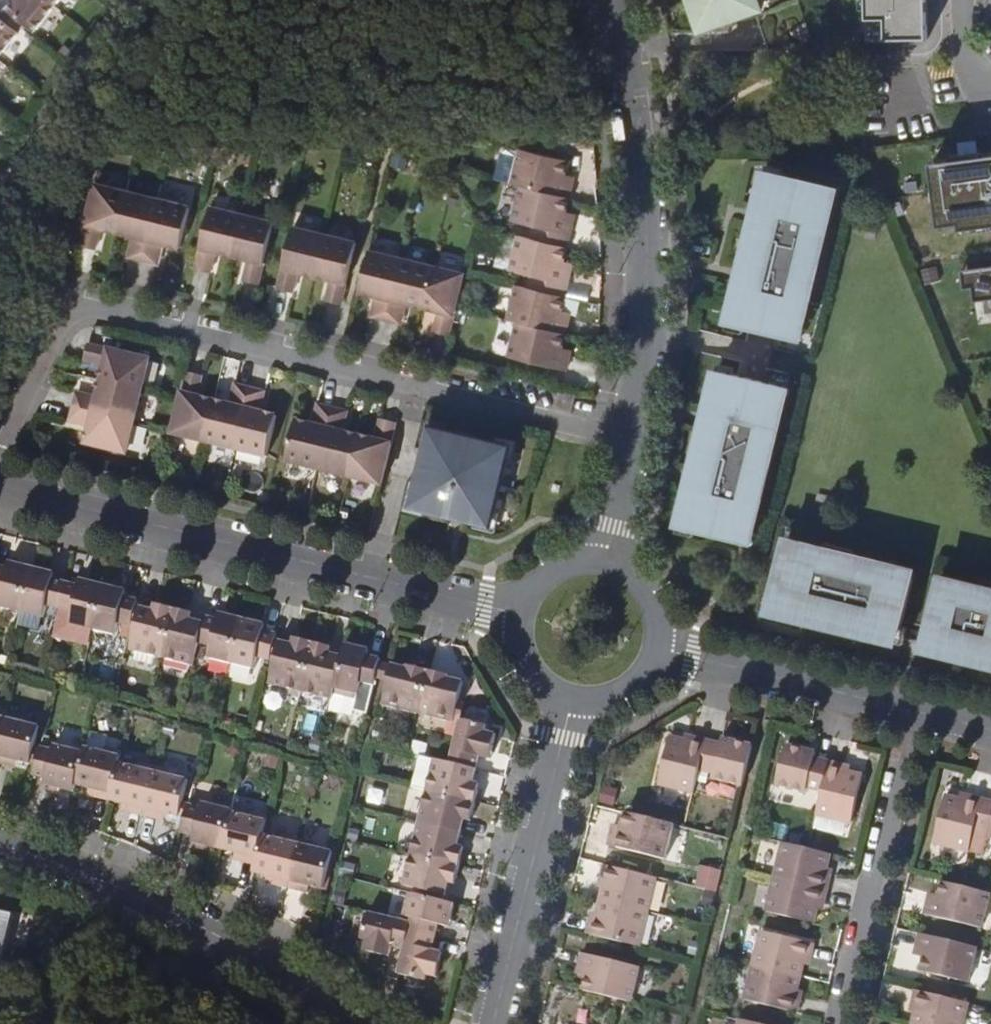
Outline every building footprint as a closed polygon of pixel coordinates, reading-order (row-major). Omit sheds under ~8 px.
[(50,0),(13,0),(7,8),(35,31),(56,5),(50,0)] [(761,9),(758,0),(695,0),(705,29),(761,9)] [(869,42),(929,42),(928,0),(868,0),(869,42)] [(20,32),(15,28),(0,16),(0,56),(20,32)] [(806,22),(795,26),(800,38),(811,35),(806,22)] [(522,185),(570,197),(574,182),(565,179),(566,174),(569,159),(521,148),(513,183),(522,185)] [(979,157),(978,153),(952,156),(953,161),(933,163),(941,227),(962,224),(962,230),(990,227),(990,156),(979,157)] [(803,297),(821,224),(828,226),(836,193),(825,190),(827,184),(766,169),(757,208),(764,210),(746,283),(739,281),(729,320),(790,335),(792,328),(802,331),(810,299),(803,297)] [(575,176),(566,174),(565,179),(574,182),(575,176)] [(118,232),(127,191),(96,183),(81,244),(96,247),(101,228),(118,232)] [(837,187),(827,184),(825,190),(836,193),(837,187)] [(535,225),(571,234),(574,219),(565,217),(567,211),(570,197),(522,185),(513,220),(535,225)] [(144,259),(159,198),(127,191),(118,232),(134,235),(130,256),(144,259)] [(191,206),(159,198),(144,259),(159,263),(164,243),(180,247),(191,206)] [(233,255),(243,214),(211,207),(196,267),(211,270),(216,251),(233,255)] [(746,283),(764,210),(757,208),(739,281),(746,283)] [(576,213),(567,211),(565,217),(574,219),(576,213)] [(275,222),(243,214),(233,255),(250,259),(245,279),(260,282),(275,222)] [(810,299),(828,226),(821,224),(803,297),(810,299)] [(571,234),(535,225),(532,237),(568,246),(571,234)] [(878,229),(869,226),(866,235),(875,238),(878,229)] [(315,275),(325,234),(294,227),(279,287),(294,291),(298,271),(315,275)] [(342,302),(357,242),(325,234),(315,275),(332,278),(327,299),(342,302)] [(532,275),(569,283),(572,268),(563,266),(564,260),(568,246),(532,237),(520,235),(511,270),(532,275)] [(402,258),(370,250),(361,291),(378,295),(373,315),(387,319),(402,258)] [(433,266),(402,258),(387,319),(402,322),(407,303),(423,307),(433,266)] [(563,266),(572,268),(574,262),(564,260),(563,266)] [(465,273),(433,266),(423,307),(440,311),(435,330),(450,334),(457,306),(465,273)] [(962,270),(964,289),(973,288),(975,302),(985,300),(986,306),(990,305),(990,267),(962,270)] [(529,287),(566,296),(569,283),(532,275),(529,287)] [(518,321),(566,333),(570,318),(561,315),(562,310),(566,296),(529,287),(518,284),(509,319),(518,321)] [(561,315),(570,318),(571,312),(562,310),(561,315)] [(510,356),(567,370),(572,349),(563,347),(564,341),(566,333),(518,321),(510,356)] [(802,331),(792,328),(790,335),(800,338),(802,331)] [(564,341),(563,347),(572,349),(573,343),(564,341)] [(143,391),(150,359),(90,344),(86,359),(106,364),(102,380),(143,391)] [(754,500),(771,427),(778,429),(787,393),(776,390),(778,384),(717,369),(707,411),(714,413),(696,486),(689,484),(680,523),(741,538),(742,532),(753,534),(760,502),(754,500)] [(205,441),(215,400),(198,396),(203,377),(188,373),(182,400),(174,431),(174,434),(205,441)] [(135,422),(143,391),(102,380),(98,397),(78,393),(74,407),(135,422)] [(789,386),(778,384),(776,390),(787,393),(789,386)] [(236,449),(251,388),(236,385),(231,404),(215,400),(205,441),(236,449)] [(267,457),(278,416),(260,412),(266,392),(251,388),(236,449),(267,457)] [(319,469),(334,408),(319,405),(315,425),(297,421),(287,461),(319,469)] [(87,443),(128,453),(135,422),(74,407),(71,421),(91,426),(87,443)] [(348,412),(334,408),(319,469),(350,477),(360,436),(343,432),(348,412)] [(696,486),(714,413),(707,411),(689,484),(696,486)] [(350,477),(382,484),(393,438),(396,424),(382,420),(377,440),(360,436),(350,477)] [(423,422),(417,444),(416,447),(426,449),(419,481),(409,478),(403,503),(413,505),(493,525),(512,444),(423,422)] [(760,502),(778,429),(771,427),(754,500),(760,502)] [(819,493),(801,488),(799,497),(817,502),(819,493)] [(753,534),(742,532),(741,538),(751,541),(753,534)] [(790,550),(793,540),(786,538),(783,549),(790,550)] [(914,576),(883,569),(884,562),(855,555),(840,551),(838,558),(825,555),(827,548),(793,540),(790,550),(783,549),(768,609),(808,619),(809,612),(900,634),(914,576)] [(857,548),(828,541),(827,548),(825,555),(838,558),(840,551),(855,555),(857,548)] [(0,565),(0,593),(2,593),(0,604),(0,606),(22,611),(33,567),(11,561),(9,567),(0,565)] [(915,570),(884,562),(883,569),(914,576),(915,570)] [(33,567),(22,611),(45,617),(48,605),(61,608),(68,582),(54,579),(56,572),(33,567)] [(940,575),(938,586),(990,599),(990,588),(940,575)] [(105,584),(82,578),(80,585),(74,583),(68,582),(61,608),(74,611),(71,623),(94,629),(105,584)] [(105,584),(94,629),(116,634),(120,622),(132,625),(133,623),(137,606),(139,599),(126,596),(127,590),(105,584)] [(938,586),(924,640),(984,655),(982,661),(990,664),(990,599),(938,586)] [(163,657),(175,608),(156,604),(155,610),(142,606),(142,607),(138,624),(131,649),(163,657)] [(137,606),(133,623),(138,624),(142,607),(137,606)] [(194,612),(175,608),(163,657),(195,664),(200,641),(205,622),(192,619),(194,612)] [(233,662),(244,618),(221,612),(220,619),(207,616),(205,622),(200,641),(213,644),(211,656),(233,662)] [(900,634),(809,612),(808,619),(898,641),(900,634)] [(266,623),(244,618),(233,662),(256,667),(259,656),(272,658),(272,656),(276,640),(278,633),(265,629),(266,623)] [(302,690),(314,642),(295,637),(294,644),(281,640),(281,641),(277,657),(270,683),(302,690)] [(272,656),(277,657),(281,641),(276,640),(272,656)] [(984,655),(924,640),(923,647),(982,661),(984,655)] [(333,646),(314,642),(302,690),(334,698),(335,693),(344,655),(331,652),(333,646)] [(344,655),(335,693),(358,699),(362,681),(375,685),(377,678),(381,661),(382,658),(368,655),(370,649),(347,643),(344,655)] [(386,680),(390,664),(386,663),(383,662),(380,679),(382,679),(386,680)] [(419,713),(430,670),(409,665),(408,667),(393,664),(389,681),(383,704),(419,713)] [(450,675),(430,670),(419,713),(455,721),(456,717),(460,701),(465,681),(450,678),(450,675)] [(456,717),(462,719),(466,703),(460,701),(456,717)] [(10,765),(11,758),(17,760),(32,763),(36,746),(41,725),(21,721),(23,717),(7,713),(6,717),(0,741),(0,763),(10,765)] [(462,719),(451,762),(478,769),(481,755),(492,758),(498,734),(487,731),(489,725),(462,719)] [(660,783),(695,792),(700,768),(708,739),(693,735),(691,740),(685,739),(672,735),(660,783)] [(722,743),(708,739),(700,768),(715,772),(714,777),(744,785),(754,744),(724,737),(722,743)] [(823,790),(830,761),(822,759),(816,757),(817,752),(787,744),(777,785),(807,792),(809,787),(823,790)] [(37,764),(34,775),(48,778),(46,785),(75,792),(77,785),(85,752),(56,745),(54,750),(41,747),(41,748),(37,764)] [(36,746),(32,763),(37,764),(41,748),(36,746)] [(85,752),(77,785),(91,789),(97,790),(96,797),(110,801),(120,763),(122,752),(107,748),(106,752),(86,747),(85,752)] [(435,758),(427,790),(476,802),(481,784),(474,782),(478,769),(451,762),(435,758)] [(852,822),(864,774),(851,771),(844,769),(845,765),(830,761),(823,790),(818,814),(852,822)] [(129,812),(144,816),(155,767),(140,763),(139,768),(120,763),(110,801),(125,804),(131,805),(129,812)] [(171,771),(155,767),(144,816),(159,819),(160,812),(166,814),(181,817),(185,800),(190,780),(170,775),(171,771)] [(472,820),(476,802),(427,790),(419,821),(462,832),(465,819),(472,820)] [(935,843),(970,851),(975,828),(983,798),(967,794),(966,800),(960,798),(947,795),(935,843)] [(975,828),(990,831),(989,837),(990,837),(990,800),(983,798),(975,828)] [(185,800),(181,817),(186,818),(189,805),(190,801),(185,800)] [(194,843),(223,850),(232,812),(233,810),(204,803),(202,808),(189,805),(186,818),(182,833),(195,837),(194,843)] [(232,812),(223,850),(243,855),(241,862),(256,866),(264,836),(268,816),(252,812),(251,817),(232,812)] [(675,823),(627,812),(624,826),(623,832),(613,830),(610,845),(667,858),(675,823)] [(462,832),(419,821),(412,853),(461,865),(465,846),(459,845),(462,832)] [(615,824),(613,830),(623,832),(624,826),(615,824)] [(288,889),(300,840),(284,836),(283,840),(264,836),(256,866),(255,873),(269,877),(275,878),(273,885),(288,889)] [(288,889),(303,892),(304,885),(310,887),(325,890),(334,852),(314,848),(315,843),(300,840),(288,889)] [(829,866),(832,853),(809,848),(784,842),(775,876),(828,889),(832,874),(827,873),(829,866)] [(461,865),(412,853),(404,885),(430,890),(446,894),(447,894),(450,882),(456,883),(461,865)] [(658,877),(605,864),(601,880),(606,881),(604,887),(601,900),(649,912),(658,877)] [(825,904),(828,889),(775,876),(767,911),(815,922),(818,910),(820,904),(825,904)] [(943,881),(940,894),(938,900),(929,898),(925,913),(983,927),(990,893),(990,892),(962,885),(943,881)] [(430,890),(429,896),(444,900),(446,894),(430,890)] [(429,896),(412,892),(406,915),(414,918),(413,922),(411,930),(437,937),(440,924),(450,926),(457,903),(444,900),(429,896)] [(931,892),(929,898),(938,900),(940,894),(931,892)] [(649,912),(601,900),(598,912),(596,918),(592,918),(588,933),(641,946),(649,912)] [(5,952),(15,914),(0,911),(0,951),(5,952)] [(413,922),(369,912),(363,938),(369,939),(366,950),(391,956),(393,945),(406,949),(411,930),(413,922)] [(428,974),(438,977),(444,952),(434,949),(437,937),(411,930),(406,949),(400,974),(426,980),(428,974)] [(806,957),(811,958),(815,942),(762,930),(754,964),(802,976),(805,963),(806,957)] [(978,947),(921,933),(917,948),(926,950),(925,957),(921,970),(969,982),(978,947)] [(926,950),(917,948),(916,954),(925,957),(926,950)] [(619,998),(632,1002),(641,966),(583,952),(580,967),(589,970),(587,976),(584,990),(619,998)] [(799,989),(802,976),(754,964),(745,999),(798,1012),(802,996),(797,995),(799,989)] [(589,970),(580,967),(578,974),(587,976),(589,970)] [(917,989),(913,1004),(918,1006),(916,1012),(913,1023),(964,1023),(970,1002),(917,989)]
